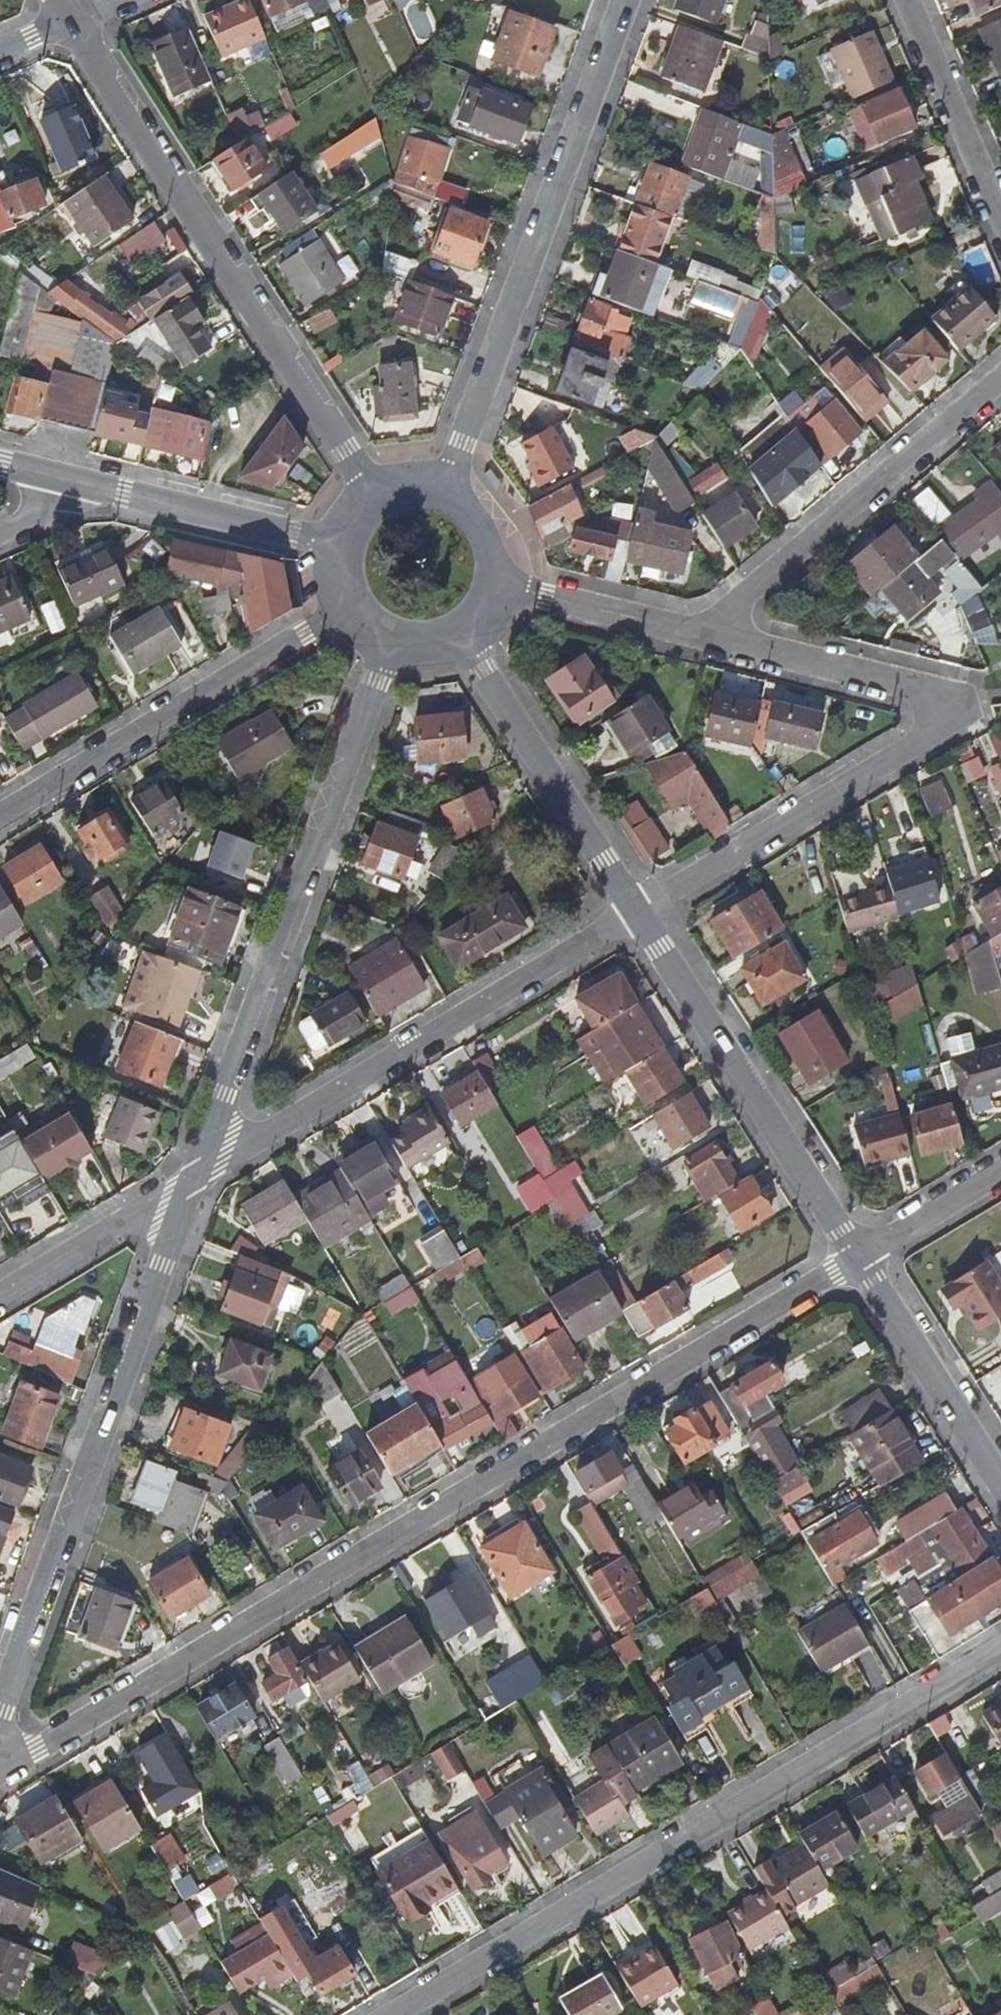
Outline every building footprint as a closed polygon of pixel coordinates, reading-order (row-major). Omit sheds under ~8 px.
[(250,0),(243,0),(205,17),(223,57),(246,47),(266,39),(250,0)] [(270,16),(307,0),(264,0),(270,16)] [(270,16),(277,34),(316,17),(332,10),(331,7),(328,0),(307,0),(270,16)] [(331,7),(332,10),(334,14),(343,10),(338,0),(328,0),(331,7)] [(367,8),(386,0),(363,0),(367,8)] [(411,0),(407,0),(397,4),(401,13),(411,0)] [(678,12),(716,26),(725,0),(682,0),(678,12)] [(821,9),(839,0),(817,0),(821,9)] [(981,16),(1000,7),(1000,0),(975,0),(981,16)] [(770,25),(769,15),(760,12),(757,23),(770,25)] [(555,31),(511,15),(494,62),(538,78),(555,31)] [(982,29),(1000,74),(1000,20),(982,29)] [(769,59),(771,58),(770,35),(770,30),(770,25),(757,23),(753,36),(748,34),(743,49),(769,59)] [(211,78),(189,27),(153,44),(177,94),(211,78)] [(723,42),(681,27),(664,75),(704,91),(723,42)] [(771,58),(784,53),(777,32),(770,35),(771,58)] [(853,100),(895,82),(873,32),(830,50),(853,100)] [(274,55),(266,39),(246,47),(254,64),(274,55)] [(530,110),(469,86),(457,119),(519,143),(530,110)] [(917,127),(900,91),(864,107),(880,143),(917,127)] [(296,107),(292,96),(282,101),(288,112),(290,111),(296,107)] [(383,107),(373,103),(378,121),(382,137),(391,135),(383,107)] [(94,157),(73,108),(42,121),(58,162),(48,166),(52,174),(62,170),(94,157)] [(244,108),(228,116),(239,140),(265,125),(258,111),(247,117),(244,108)] [(288,112),(264,127),(273,141),(299,125),(290,111),(288,112)] [(706,175),(723,181),(731,159),(737,141),(760,149),(773,153),(773,134),(772,135),(757,129),(705,111),(684,167),(706,175)] [(792,117),(777,123),(781,131),(784,130),(795,125),(792,117)] [(382,137),(378,121),(365,129),(372,143),(382,137)] [(757,129),(772,135),(773,134),(773,128),(760,123),(757,129)] [(365,129),(351,138),(351,140),(321,157),(328,171),(372,143),(365,129)] [(414,138),(450,152),(454,142),(417,129),(414,138)] [(790,193),(810,184),(784,130),(781,131),(773,134),(773,153),(774,159),(774,199),(790,193)] [(240,142),(213,158),(235,191),(269,170),(247,138),(240,142)] [(433,198),(461,209),(465,197),(438,186),(450,152),(414,138),(397,185),(433,198)] [(760,149),(761,171),(763,195),(774,199),(774,159),(773,153),(760,149)] [(862,180),(884,233),(890,230),(892,236),(901,232),(903,235),(913,231),(915,238),(923,234),(920,228),(936,221),(916,175),(919,173),(912,158),(862,180)] [(723,181),(752,192),(759,170),(731,159),(723,181)] [(35,176),(30,164),(0,177),(0,182),(3,190),(35,176)] [(647,179),(637,206),(671,218),(676,220),(690,180),(651,167),(647,179)] [(291,174),(259,194),(283,232),(302,220),(306,226),(318,218),(314,212),(291,174)] [(635,187),(594,174),(589,188),(625,201),(637,206),(647,179),(638,176),(635,187)] [(723,181),(706,175),(702,185),(703,185),(698,199),(716,205),(719,195),(723,181)] [(12,224),(9,216),(45,200),(35,176),(3,190),(0,182),(0,229),(12,224)] [(117,206),(102,179),(68,200),(86,230),(96,245),(134,221),(122,202),(117,206)] [(395,185),(393,179),(369,194),(375,204),(386,197),(387,198),(394,193),(395,185)] [(752,192),(723,181),(719,195),(756,208),(756,209),(758,210),(760,231),(756,241),(707,224),(709,219),(699,216),(697,220),(692,218),(698,199),(703,185),(702,185),(690,180),(676,220),(763,251),(776,256),(775,216),(774,199),(763,195),(752,192)] [(433,198),(397,185),(395,185),(394,193),(393,199),(406,204),(406,206),(415,209),(416,208),(427,211),(433,198)] [(790,193),(774,199),(775,216),(796,213),(790,193)] [(86,230),(68,200),(58,207),(72,227),(78,236),(86,230)] [(624,242),(620,252),(654,265),(658,254),(671,218),(637,206),(624,242)] [(487,224),(450,210),(435,251),(472,266),(487,224)] [(169,241),(157,221),(119,245),(132,264),(169,241)] [(310,230),(279,249),(286,261),(281,263),(307,305),(343,283),(310,230)] [(890,230),(884,233),(888,241),(893,239),(892,236),(890,230)] [(0,247),(0,257),(20,272),(48,292),(56,286),(59,284),(31,264),(34,262),(30,258),(22,264),(0,247)] [(774,262),(776,256),(763,251),(761,258),(774,262)] [(654,265),(620,252),(611,278),(604,300),(653,317),(670,270),(654,265)] [(387,253),(385,273),(411,282),(418,263),(387,253)] [(903,257),(888,264),(899,281),(912,272),(903,257)] [(724,273),(694,261),(689,275),(719,285),(723,273),(724,273)] [(117,342),(109,336),(85,319),(84,324),(42,314),(54,297),(48,292),(20,272),(0,357),(0,363),(19,368),(19,365),(36,368),(32,383),(16,379),(8,413),(94,434),(104,391),(116,343),(117,342)] [(737,279),(723,273),(719,285),(759,300),(760,298),(762,292),(736,281),(737,279)] [(592,296),(604,300),(611,278),(599,274),(592,296)] [(189,296),(192,294),(180,275),(140,301),(151,320),(155,318),(189,296)] [(958,299),(969,290),(962,280),(951,290),(958,299)] [(438,335),(452,297),(411,282),(396,320),(438,335)] [(852,302),(843,284),(824,292),(834,312),(852,302)] [(109,336),(117,342),(134,331),(82,293),(76,301),(56,286),(48,292),(54,297),(85,319),(109,336)] [(958,299),(933,321),(958,351),(996,319),(971,289),(969,290),(958,299)] [(770,291),(760,298),(771,311),(780,303),(770,291)] [(220,345),(189,296),(155,318),(164,331),(186,365),(220,345)] [(609,311),(589,303),(576,337),(589,342),(597,345),(609,311)] [(338,323),(330,309),(306,321),(314,336),(338,323)] [(586,349),(608,357),(622,362),(623,362),(632,338),(621,335),(623,326),(613,322),(616,313),(609,311),(597,345),(589,342),(586,349)] [(164,331),(155,318),(151,320),(144,325),(153,338),(164,331)] [(741,347),(753,366),(766,335),(748,328),(746,335),(741,347)] [(907,344),(883,364),(909,391),(947,358),(923,330),(907,344)] [(877,358),(883,364),(907,344),(901,337),(877,358)] [(740,349),(720,371),(734,385),(746,372),(747,373),(753,366),(741,347),(740,349)] [(608,357),(586,349),(583,356),(571,352),(556,392),(592,405),(608,357)] [(812,360),(827,378),(837,369),(822,350),(812,360)] [(622,362),(608,357),(592,405),(603,409),(611,384),(613,384),(623,362),(622,362)] [(324,368),(327,372),(342,363),(339,358),(324,368)] [(707,384),(713,378),(707,375),(710,367),(697,361),(690,378),(707,384)] [(416,418),(412,363),(380,366),(381,386),(374,386),(375,415),(400,412),(400,419),(416,418)] [(900,400),(873,368),(851,386),(878,419),(900,400)] [(788,419),(797,433),(833,402),(822,390),(788,418),(788,419)] [(94,434),(140,445),(148,413),(137,411),(138,406),(122,403),(122,396),(104,391),(94,434)] [(797,433),(817,462),(827,453),(830,456),(861,431),(835,401),(833,402),(797,433)] [(148,413),(140,445),(199,459),(206,424),(148,411),(148,413)] [(306,450),(285,418),(240,480),(273,487),(306,450)] [(755,453),(762,462),(797,433),(788,419),(762,439),(753,451),(755,453)] [(671,422),(655,439),(663,451),(681,433),(671,422)] [(575,467),(553,426),(523,441),(537,468),(533,470),(539,484),(575,467)] [(772,507),(819,465),(817,462),(797,433),(762,462),(755,453),(745,462),(772,507)] [(687,485),(697,478),(685,461),(683,462),(678,455),(677,456),(672,449),(665,454),(666,456),(685,486),(687,485)] [(675,511),(694,499),(685,486),(666,456),(649,467),(675,511)] [(727,480),(718,465),(697,478),(687,485),(695,498),(699,495),(700,497),(727,480)] [(603,467),(587,475),(592,484),(607,476),(603,467)] [(605,580),(621,584),(627,558),(630,543),(624,541),(628,524),(613,521),(608,525),(603,524),(602,529),(594,527),(592,534),(579,531),(578,530),(591,523),(577,495),(593,487),(592,484),(587,475),(530,506),(535,517),(536,519),(551,547),(575,534),(577,536),(572,551),(610,560),(605,580)] [(980,500),(948,525),(965,550),(995,529),(1000,535),(1000,501),(988,484),(975,493),(980,500)] [(916,509),(929,525),(943,513),(926,492),(912,504),(916,509)] [(704,516),(725,548),(757,528),(736,496),(704,516)] [(630,543),(627,558),(682,572),(691,534),(651,525),(653,512),(639,509),(635,526),(630,543)] [(873,596),(884,587),(941,538),(929,525),(916,509),(847,567),(873,596)] [(624,541),(630,543),(635,526),(628,524),(624,541)] [(928,577),(955,555),(941,538),(884,587),(908,615),(939,590),(928,577)] [(282,566),(173,541),(167,574),(215,585),(228,588),(245,586),(247,595),(253,630),(290,608),(282,566)] [(125,585),(109,549),(60,572),(76,608),(125,585)] [(12,579),(0,584),(0,630),(28,617),(12,579)] [(228,588),(215,585),(217,597),(228,594),(229,600),(247,595),(245,586),(228,588)] [(217,597),(200,600),(202,617),(232,612),(229,600),(228,594),(217,597)] [(972,630),(964,606),(944,610),(949,636),(972,630)] [(181,647),(159,611),(111,639),(132,676),(181,647)] [(612,698),(583,654),(550,675),(578,719),(612,698)] [(76,668),(2,713),(17,738),(35,727),(39,734),(95,700),(76,668)] [(621,711),(609,718),(633,755),(634,754),(638,761),(654,757),(651,753),(674,743),(667,733),(671,731),(647,694),(645,695),(641,688),(632,694),(637,701),(621,711)] [(751,745),(753,740),(755,732),(761,704),(716,693),(707,734),(751,745)] [(774,705),(762,702),(761,704),(755,732),(767,734),(774,705)] [(827,716),(774,705),(767,734),(766,739),(819,751),(827,716)] [(295,744),(274,709),(219,743),(239,778),(295,744)] [(463,754),(457,712),(414,719),(420,760),(463,754)] [(17,738),(21,745),(39,734),(35,727),(17,738)] [(712,836),(732,824),(730,821),(724,811),(685,751),(646,763),(674,807),(689,799),(695,795),(703,807),(697,811),(712,836)] [(955,805),(942,780),(922,790),(935,816),(955,805)] [(186,817),(164,782),(132,801),(153,836),(186,817)] [(498,815),(478,786),(444,808),(462,838),(498,815)] [(689,799),(697,811),(703,807),(695,795),(689,799)] [(670,847),(650,816),(647,818),(635,799),(614,813),(619,821),(643,859),(650,855),(652,858),(670,847)] [(724,811),(730,821),(743,812),(736,803),(724,811)] [(391,808),(387,820),(420,832),(423,822),(424,820),(391,808)] [(128,841),(111,813),(80,831),(97,859),(128,841)] [(443,829),(423,822),(420,832),(439,839),(440,840),(443,829)] [(419,838),(377,824),(363,862),(404,877),(419,838)] [(218,830),(204,865),(240,879),(254,844),(218,830)] [(181,845),(171,835),(161,845),(171,855),(181,845)] [(446,876),(469,850),(440,840),(439,839),(432,858),(437,860),(433,872),(446,876)] [(60,883),(38,848),(4,869),(25,904),(60,883)] [(928,864),(888,875),(890,882),(900,915),(939,904),(928,864)] [(1000,878),(983,889),(988,895),(976,902),(985,916),(1000,906),(1000,907),(1000,880),(1000,878)] [(900,915),(890,882),(840,897),(849,930),(900,916),(900,915)] [(1,886),(0,886),(0,937),(24,923),(1,886)] [(126,916),(109,890),(93,900),(109,927),(126,916)] [(168,945),(188,892),(183,890),(164,943),(168,945)] [(238,910),(188,892),(168,945),(218,964),(238,910)] [(715,923),(737,960),(784,931),(762,893),(715,923)] [(499,901),(517,932),(527,926),(508,896),(499,901)] [(461,966),(517,932),(499,901),(443,936),(461,966)] [(989,939),(998,970),(1000,969),(1000,932),(989,939)] [(102,948),(109,939),(99,933),(93,941),(102,948)] [(974,933),(961,940),(966,953),(981,944),(974,933)] [(41,951),(33,939),(24,944),(32,957),(41,951)] [(952,961),(966,953),(961,940),(961,939),(944,949),(952,961)] [(998,971),(998,970),(989,939),(981,944),(966,953),(977,996),(1000,989),(1000,982),(998,971)] [(805,975),(785,942),(742,968),(762,1001),(805,975)] [(132,953),(120,944),(112,957),(123,966),(132,953)] [(197,971),(156,956),(145,951),(124,1008),(135,1012),(176,1027),(197,971)] [(426,987),(403,952),(359,979),(380,1016),(426,987)] [(882,1004),(889,999),(918,982),(913,964),(884,975),(886,985),(866,991),(872,1010),(882,1004)] [(635,1004),(637,1003),(618,974),(577,999),(594,1028),(635,1004)] [(860,987),(855,975),(844,980),(849,992),(860,987)] [(924,1003),(918,982),(889,999),(882,1004),(893,1022),(924,1003)] [(368,1022),(351,993),(311,1014),(312,1017),(300,1024),(315,1050),(317,1050),(328,1044),(330,1045),(368,1022)] [(662,1048),(635,1004),(594,1028),(579,1038),(588,1052),(601,1044),(620,1074),(625,1071),(662,1048)] [(848,1062),(817,1011),(781,1032),(812,1082),(848,1062)] [(312,1017),(311,1014),(301,1021),(300,1024),(312,1017)] [(159,1086),(178,1040),(136,1022),(116,1068),(159,1086)] [(954,1059),(962,1056),(973,1053),(979,1052),(976,1044),(965,1047),(961,1035),(948,1039),(954,1059)] [(605,1083),(620,1074),(601,1044),(588,1052),(605,1083)] [(949,1091),(958,1089),(960,1098),(1000,1087),(1000,1046),(979,1052),(973,1053),(962,1056),(954,1059),(941,1062),(949,1091)] [(682,1081),(662,1048),(625,1071),(645,1102),(682,1081)] [(485,1053),(473,1061),(479,1072),(490,1091),(504,1083),(485,1053)] [(878,1085),(891,1081),(885,1065),(873,1069),(878,1085)] [(490,1091),(479,1072),(444,1094),(462,1125),(497,1103),(490,1091)] [(709,1124),(689,1093),(653,1115),(672,1147),(709,1124)] [(158,1114),(121,1097),(103,1139),(139,1155),(158,1114)] [(923,1155),(964,1143),(952,1102),(912,1114),(923,1155)] [(405,1136),(393,1143),(407,1168),(452,1143),(432,1109),(401,1128),(405,1136)] [(867,1167),(912,1154),(900,1112),(856,1125),(867,1167)] [(92,1151),(70,1115),(22,1144),(44,1180),(63,1169),(72,1163),(92,1151)] [(532,1127),(517,1136),(529,1155),(543,1146),(532,1127)] [(52,1193),(44,1180),(22,1144),(14,1130),(0,1139),(0,1149),(1,1150),(0,1150),(0,1201),(12,1194),(17,1202),(22,1200),(27,1208),(52,1193)] [(379,1143),(341,1167),(363,1203),(382,1191),(401,1180),(389,1162),(390,1160),(379,1143)] [(738,1179),(718,1145),(688,1162),(709,1196),(738,1179)] [(76,1168),(72,1163),(63,1169),(66,1174),(76,1168)] [(296,1200),(307,1218),(323,1244),(371,1216),(363,1203),(341,1167),(327,1176),(328,1180),(296,1200)] [(548,1205),(556,1201),(548,1187),(544,1181),(541,1175),(519,1189),(534,1213),(548,1205)] [(772,1213),(752,1177),(723,1193),(745,1230),(772,1213)] [(296,1200),(283,1179),(239,1205),(264,1243),(307,1218),(296,1200)] [(559,1180),(548,1187),(556,1201),(571,1225),(586,1215),(571,1191),(568,1193),(559,1180)] [(391,1205),(382,1191),(363,1203),(371,1216),(391,1205)] [(548,1205),(564,1232),(572,1227),(571,1225),(556,1201),(548,1205)] [(597,1268),(610,1260),(593,1231),(602,1225),(593,1211),(586,1215),(571,1225),(572,1227),(578,1237),(597,1268)] [(422,1242),(444,1229),(441,1225),(420,1238),(422,1242)] [(439,1271),(461,1257),(444,1229),(422,1242),(439,1271)] [(242,1255),(251,1259),(259,1247),(240,1235),(230,1251),(242,1255)] [(482,1260),(475,1249),(461,1257),(468,1269),(482,1260)] [(251,1259),(242,1255),(222,1309),(259,1323),(270,1328),(291,1274),(279,1269),(251,1259)] [(625,1313),(638,1336),(687,1307),(678,1293),(709,1274),(724,1265),(718,1256),(704,1265),(625,1313)] [(468,1269),(461,1257),(439,1271),(434,1273),(441,1285),(468,1269)] [(623,1311),(636,1303),(610,1260),(597,1268),(600,1272),(615,1296),(623,1311)] [(945,1287),(957,1307),(962,1304),(967,1313),(979,1332),(1000,1319),(1000,1284),(987,1260),(945,1287)] [(122,1269),(113,1263),(107,1272),(115,1278),(122,1269)] [(611,1319),(623,1311),(615,1296),(600,1272),(551,1300),(575,1340),(611,1319)] [(384,1304),(413,1286),(404,1273),(374,1290),(383,1304),(384,1304)] [(384,1304),(392,1316),(407,1306),(409,1309),(421,1301),(413,1286),(384,1304)] [(957,1307),(945,1287),(940,1290),(952,1310),(957,1307)] [(4,1356),(70,1388),(83,1356),(72,1352),(79,1335),(83,1337),(95,1304),(81,1299),(46,1320),(50,1323),(37,1357),(25,1352),(31,1340),(14,1332),(4,1356)] [(962,1304),(957,1307),(962,1316),(967,1313),(962,1304)] [(366,1314),(365,1315),(369,1322),(376,1318),(372,1311),(366,1314)] [(519,1353),(523,1360),(540,1389),(551,1383),(553,1386),(583,1368),(550,1314),(521,1330),(520,1331),(529,1346),(519,1353)] [(519,1353),(529,1346),(520,1331),(521,1330),(516,1321),(504,1328),(506,1332),(519,1353)] [(493,1420),(505,1441),(521,1431),(510,1412),(538,1395),(519,1363),(523,1360),(519,1353),(506,1332),(497,1337),(513,1365),(498,1374),(497,1375),(500,1381),(489,1387),(478,1368),(472,1359),(460,1366),(493,1420)] [(318,1348),(326,1354),(336,1342),(327,1335),(318,1348)] [(870,1350),(864,1342),(851,1350),(856,1358),(870,1350)] [(269,1358),(230,1343),(217,1378),(256,1393),(269,1358)] [(439,1439),(444,1448),(493,1420),(460,1366),(452,1353),(405,1381),(406,1384),(417,1402),(439,1439)] [(323,1360),(306,1382),(316,1404),(341,1391),(323,1360)] [(490,1361),(478,1368),(489,1387),(500,1381),(497,1375),(498,1374),(490,1361)] [(772,1363),(718,1395),(739,1429),(753,1420),(773,1409),(763,1392),(781,1381),(772,1363)] [(417,1402),(406,1384),(395,1390),(390,1384),(378,1391),(383,1400),(393,1394),(403,1411),(417,1402)] [(59,1401),(19,1386),(1,1436),(41,1450),(59,1401)] [(857,1430),(894,1407),(883,1388),(846,1410),(857,1430)] [(729,1433),(708,1401),(661,1429),(681,1462),(729,1433)] [(367,1433),(389,1470),(439,1439),(417,1402),(403,1411),(367,1433)] [(753,1420),(739,1429),(771,1481),(798,1465),(799,1464),(792,1451),(795,1450),(780,1424),(785,1420),(778,1406),(773,1409),(753,1420)] [(925,1461),(894,1407),(857,1430),(852,1433),(883,1485),(925,1461)] [(231,1427),(183,1411),(170,1449),(218,1464),(231,1427)] [(271,1427),(253,1420),(212,1475),(229,1481),(271,1427)] [(380,1483),(358,1451),(327,1470),(348,1504),(380,1483)] [(659,1512),(631,1465),(620,1471),(609,1454),(575,1475),(586,1493),(584,1494),(591,1507),(624,1488),(644,1521),(659,1512)] [(14,1508),(28,1469),(0,1459),(0,1502),(10,1506),(14,1508)] [(187,1534),(188,1534),(204,1493),(214,1496),(223,1488),(229,1481),(212,1475),(197,1472),(190,1488),(174,1482),(178,1471),(148,1461),(134,1503),(163,1513),(159,1523),(187,1534)] [(798,1465),(771,1481),(780,1496),(807,1480),(798,1465)] [(660,1514),(673,1534),(719,1507),(708,1488),(702,1493),(698,1495),(692,1486),(688,1480),(655,1500),(662,1512),(660,1514)] [(229,1481),(223,1488),(230,1499),(237,1495),(229,1481)] [(256,1514),(256,1515),(276,1549),(322,1521),(301,1486),(275,1503),(266,1490),(249,1501),(256,1514)] [(929,1526),(958,1508),(948,1492),(919,1510),(929,1526)] [(10,1506),(0,1502),(0,1548),(12,1516),(8,1514),(10,1506)] [(817,1522),(826,1517),(818,1505),(793,1519),(800,1531),(801,1531),(817,1522)] [(961,1506),(958,1508),(929,1526),(905,1541),(878,1557),(896,1586),(913,1576),(920,1588),(903,1598),(939,1658),(984,1631),(976,1619),(1000,1604),(1000,1570),(961,1506)] [(636,1581),(592,1507),(581,1514),(606,1559),(584,1573),(616,1628),(617,1628),(631,1620),(636,1617),(630,1606),(641,1600),(632,1584),(636,1581)] [(822,1532),(817,1522),(801,1531),(814,1553),(833,1584),(840,1580),(829,1561),(846,1551),(851,1559),(880,1542),(860,1510),(839,1522),(822,1532)] [(929,1526),(919,1510),(894,1525),(905,1541),(929,1526)] [(793,1519),(789,1512),(781,1517),(792,1536),(800,1531),(793,1519)] [(826,1517),(817,1522),(822,1532),(839,1522),(833,1513),(826,1517)] [(552,1572),(522,1524),(479,1549),(509,1597),(552,1572)] [(705,1588),(745,1564),(751,1561),(745,1552),(700,1579),(705,1588)] [(212,1597),(190,1559),(150,1583),(173,1621),(212,1597)] [(759,1574),(751,1561),(745,1564),(752,1578),(751,1578),(763,1598),(770,1593),(758,1574),(759,1574)] [(752,1578),(745,1564),(705,1588),(713,1601),(721,1596),(751,1578),(752,1578)] [(486,1610),(467,1580),(427,1604),(445,1634),(486,1610)] [(713,1601),(705,1588),(685,1600),(695,1618),(716,1606),(713,1601)] [(133,1603),(97,1590),(80,1637),(115,1652),(133,1603)] [(716,1606),(742,1649),(751,1644),(721,1596),(713,1601),(716,1606)] [(868,1642),(844,1603),(796,1632),(819,1672),(868,1642)] [(403,1618),(352,1649),(381,1696),(432,1666),(403,1618)] [(637,1629),(631,1620),(617,1628),(623,1637),(627,1635),(637,1629)] [(599,1648),(608,1642),(600,1629),(591,1635),(599,1648)] [(623,1637),(610,1645),(618,1659),(623,1667),(641,1655),(627,1635),(623,1637)] [(618,1659),(610,1645),(599,1652),(608,1665),(618,1659)] [(690,1670),(711,1705),(725,1697),(726,1699),(747,1686),(731,1661),(725,1665),(715,1649),(701,1657),(704,1662),(690,1670)] [(306,1682),(286,1650),(267,1661),(276,1675),(263,1683),(273,1702),(306,1682)] [(303,1670),(325,1706),(358,1685),(336,1650),(303,1670)] [(500,1676),(514,1700),(543,1683),(529,1659),(500,1676)] [(695,1713),(711,1705),(690,1670),(661,1687),(670,1704),(664,1708),(679,1733),(700,1720),(695,1713)] [(550,1690),(546,1684),(517,1701),(522,1708),(550,1690)] [(251,1719),(232,1687),(198,1707),(217,1739),(251,1719)] [(983,1715),(1000,1744),(1000,1704),(983,1715)] [(634,1791),(637,1794),(652,1785),(648,1777),(679,1759),(655,1719),(608,1748),(612,1754),(634,1791)] [(192,1777),(167,1736),(139,1753),(163,1795),(192,1777)] [(288,1789),(303,1779),(277,1736),(260,1747),(288,1789)] [(448,1778),(464,1768),(449,1742),(433,1752),(433,1753),(418,1763),(424,1772),(439,1763),(448,1778)] [(351,1753),(345,1744),(332,1752),(338,1762),(351,1753)] [(575,1799),(596,1835),(628,1816),(617,1800),(634,1791),(612,1754),(597,1764),(606,1780),(575,1799)] [(959,1775),(949,1757),(927,1770),(949,1809),(957,1804),(967,1824),(983,1814),(959,1775)] [(374,1788),(358,1761),(345,1769),(361,1795),(374,1788)] [(496,1775),(506,1792),(542,1771),(538,1764),(526,1772),(519,1761),(496,1775)] [(959,1775),(983,1814),(987,1821),(1000,1813),(1000,1810),(973,1767),(959,1775)] [(520,1816),(543,1855),(574,1837),(549,1793),(554,1790),(542,1771),(506,1792),(520,1816)] [(894,1776),(845,1805),(863,1835),(873,1851),(922,1821),(912,1805),(894,1776)] [(139,1827),(112,1782),(75,1805),(104,1850),(139,1827)] [(520,1816),(506,1792),(485,1804),(500,1828),(520,1816)] [(81,1839),(57,1800),(17,1823),(40,1863),(81,1839)] [(957,1804),(949,1809),(961,1828),(967,1824),(957,1804)] [(961,1828),(949,1809),(927,1821),(939,1841),(961,1828)] [(461,1828),(478,1818),(475,1812),(451,1826),(455,1831),(456,1830),(459,1836),(464,1833),(461,1828)] [(798,1834),(804,1846),(819,1869),(855,1848),(834,1812),(798,1834)] [(491,1839),(478,1818),(461,1828),(464,1833),(459,1836),(456,1830),(455,1831),(443,1839),(475,1894),(512,1873),(492,1838),(491,1839)] [(370,1860),(378,1875),(430,1842),(422,1829),(370,1860)] [(150,1846),(165,1870),(184,1859),(169,1835),(150,1846)] [(426,1903),(456,1885),(430,1842),(378,1875),(405,1920),(426,1907),(426,1903)] [(767,1861),(754,1869),(767,1890),(782,1916),(795,1908),(794,1905),(828,1885),(819,1869),(804,1846),(770,1865),(767,1861)] [(982,1880),(983,1882),(1000,1872),(1000,1868),(982,1880)] [(0,1869),(0,1922),(23,1930),(42,1887),(0,1869)] [(232,1872),(210,1885),(208,1887),(216,1900),(217,1902),(241,1887),(239,1883),(232,1872)] [(983,1882),(991,1896),(995,1893),(1000,1890),(1000,1872),(983,1882)] [(216,1900),(208,1887),(195,1895),(203,1908),(216,1900)] [(782,1916),(767,1890),(727,1914),(749,1951),(788,1926),(782,1916)] [(175,1904),(178,1893),(168,1891),(165,1901),(175,1904)] [(995,1893),(991,1896),(973,1906),(980,1916),(983,1922),(1000,1911),(1000,1903),(995,1893)] [(261,1920),(263,1923),(265,1927),(278,1948),(285,1961),(293,1973),(307,1997),(314,1993),(308,1983),(304,1977),(308,1974),(312,1980),(320,1993),(336,1984),(340,1990),(353,1982),(348,1976),(353,1973),(337,1947),(319,1958),(311,1944),(320,1938),(295,1898),(261,1920)] [(191,1914),(184,1901),(166,1912),(172,1921),(182,1939),(201,1930),(199,1927),(191,1914)] [(980,1916),(973,1906),(924,1936),(931,1946),(980,1916)] [(200,1908),(191,1914),(199,1927),(208,1921),(200,1908)] [(182,1939),(172,1921),(155,1931),(169,1953),(181,1945),(178,1941),(182,1939)] [(743,1953),(725,1922),(690,1941),(717,1990),(738,1978),(727,1961),(743,1953)] [(239,1953),(222,1963),(240,1993),(269,1975),(275,1984),(293,1973),(285,1961),(278,1948),(265,1927),(263,1923),(233,1941),(239,1953)] [(0,1936),(0,1993),(14,1998),(33,1950),(0,1936)] [(96,1975),(97,1976),(101,1970),(112,1958),(74,1942),(66,1963),(75,1967),(96,1975)] [(653,1943),(616,1967),(639,2005),(677,1981),(653,1943)] [(851,1970),(855,1978),(857,1977),(877,1964),(873,1958),(851,1970)] [(820,1979),(829,1993),(855,1978),(851,1970),(846,1963),(820,1979)] [(877,1964),(857,1977),(855,1978),(829,1993),(835,2004),(838,2008),(866,1991),(886,1979),(885,1978),(877,1964)] [(97,1976),(96,1975),(75,1967),(71,1977),(91,1984),(93,1980),(97,1976)] [(132,1968),(111,1980),(113,1983),(107,1986),(112,1994),(138,1978),(132,1968)] [(312,1980),(308,1974),(304,1977),(308,1983),(312,1980)] [(602,1975),(560,2000),(570,2014),(613,2014),(622,2010),(602,1975)] [(102,1986),(93,1980),(91,1984),(84,1992),(93,1999),(102,1986)] [(838,2008),(835,2004),(829,1993),(800,2010),(791,2014),(817,2014),(830,2007),(833,2012),(828,2014),(842,2014),(838,2008)] [(750,2006),(755,2014),(780,2014),(768,1995),(766,1997),(750,2006)] [(231,2005),(212,2014),(237,2014),(231,2005)]
